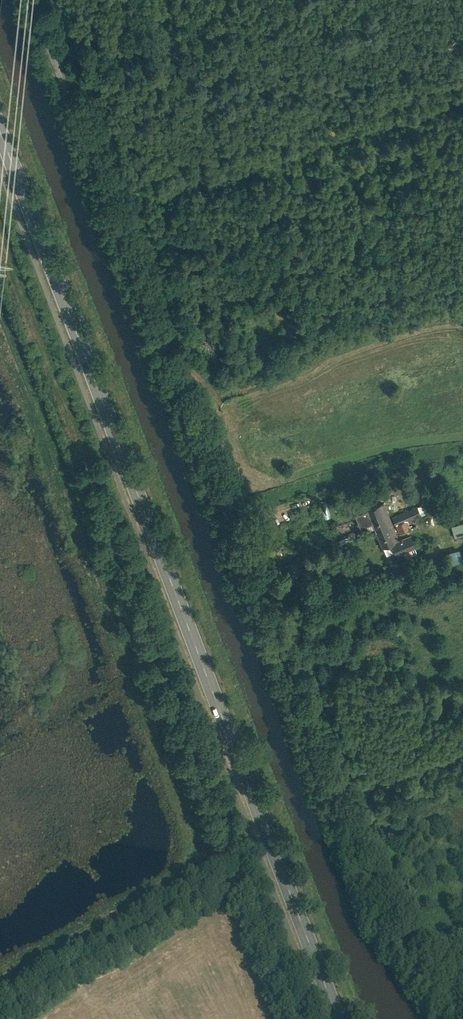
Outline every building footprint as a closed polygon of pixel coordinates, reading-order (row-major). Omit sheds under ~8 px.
[(385,498),(355,508),(361,526),(374,521),(381,542),(391,539),(396,553),(416,546),(410,529),(399,533),(396,525),(424,516),(419,500),(389,510),(385,498)] [(450,523),(453,533),(462,531),(462,519),(450,523)] [(458,546),(441,550),(445,564),(462,561),(458,546)]
